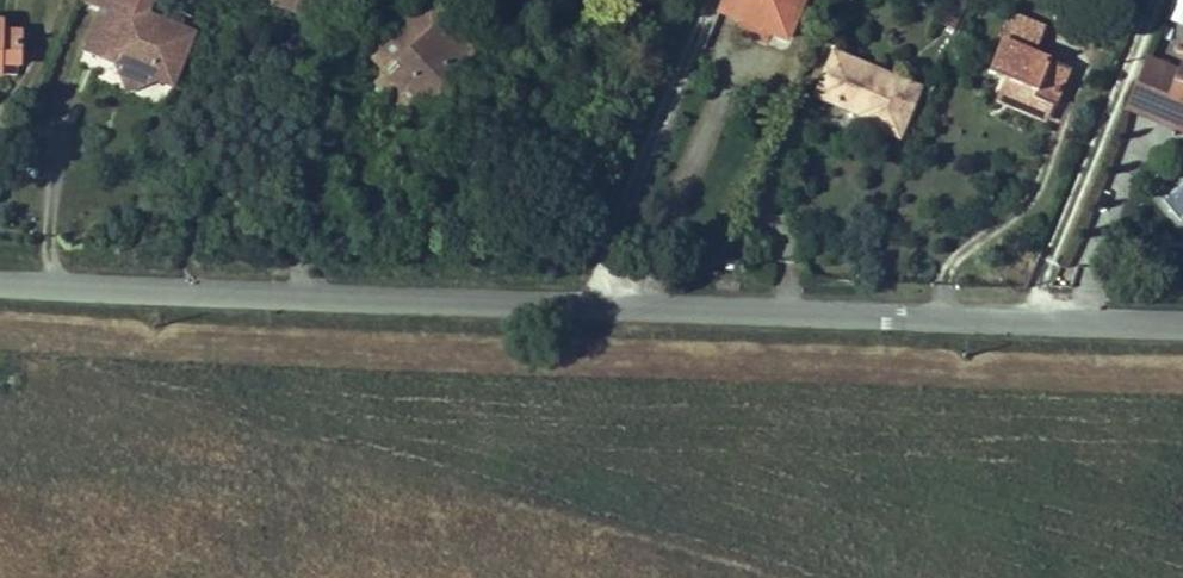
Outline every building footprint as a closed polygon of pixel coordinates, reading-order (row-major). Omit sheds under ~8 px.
[(105,0),(82,0),(101,9),(105,0)] [(101,9),(83,50),(113,63),(116,71),(146,84),(148,79),(170,88),(193,36),(147,15),(153,0),(105,0),(101,9)] [(367,52),(387,74),(377,84),(401,110),(405,114),(447,116),(469,95),(470,60),(457,46),(463,41),(425,0),(423,0),(367,52)] [(720,11),(786,39),(803,0),(724,0),(720,11)] [(1170,19),(1182,24),(1182,7),(1176,4),(1170,19)] [(1044,27),(1011,14),(987,71),(1004,78),(1035,91),(1032,96),(1053,105),(1068,68),(1034,53),(1044,27)] [(0,21),(0,63),(1,63),(19,63),(20,31),(1,31),(1,21),(0,21)] [(471,49),(463,41),(457,46),(470,60),(471,49)] [(918,88),(833,53),(816,95),(861,115),(859,120),(898,137),(918,88)] [(1157,121),(1182,132),(1182,57),(1177,71),(1146,58),(1134,86),(1166,99),(1157,121)] [(146,84),(116,71),(125,92),(146,84)] [(1035,91),(1004,78),(996,100),(1046,120),(1053,105),(1032,96),(1035,91)] [(401,110),(377,84),(372,99),(389,117),(404,118),(405,114),(401,110)] [(1134,86),(1125,108),(1157,121),(1166,99),(1134,86)] [(734,261),(725,260),(725,269),(733,269),(734,261)]
